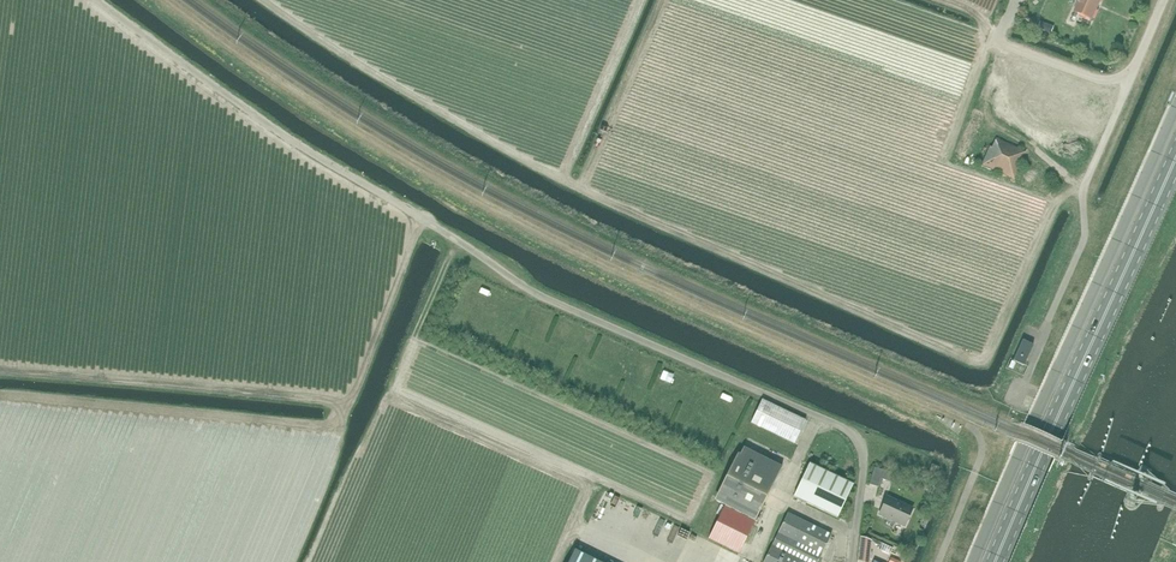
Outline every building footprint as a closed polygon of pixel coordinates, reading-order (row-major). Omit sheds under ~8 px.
[(1075,11),(1092,19),(1101,0),(1080,0),(1075,11)] [(1013,179),(1025,152),(996,139),(992,148),(989,147),(981,165),(1013,179)] [(1023,339),(1014,360),(1024,364),(1033,344),(1023,339)] [(795,444),(806,420),(762,399),(751,423),(795,444)] [(725,506),(755,521),(782,467),(742,449),(716,501),(725,506)] [(838,518),(854,485),(810,464),(794,497),(838,518)] [(939,467),(937,466),(932,464),(929,470),(937,473),(939,467)] [(887,482),(890,472),(875,468),(870,485),(880,488),(882,480),(887,482)] [(604,493),(614,496),(616,489),(606,486),(604,493)] [(880,514),(905,526),(912,509),(887,498),(880,514)] [(755,521),(725,506),(721,504),(716,514),(720,516),(709,539),(739,554),(755,521)] [(831,535),(788,514),(764,561),(818,561),(831,535)] [(862,537),(861,537),(858,561),(861,561),(869,561),(872,541),(865,538),(862,537)] [(716,544),(715,548),(727,554),(729,549),(716,544)] [(575,550),(569,561),(598,561),(575,550)]
